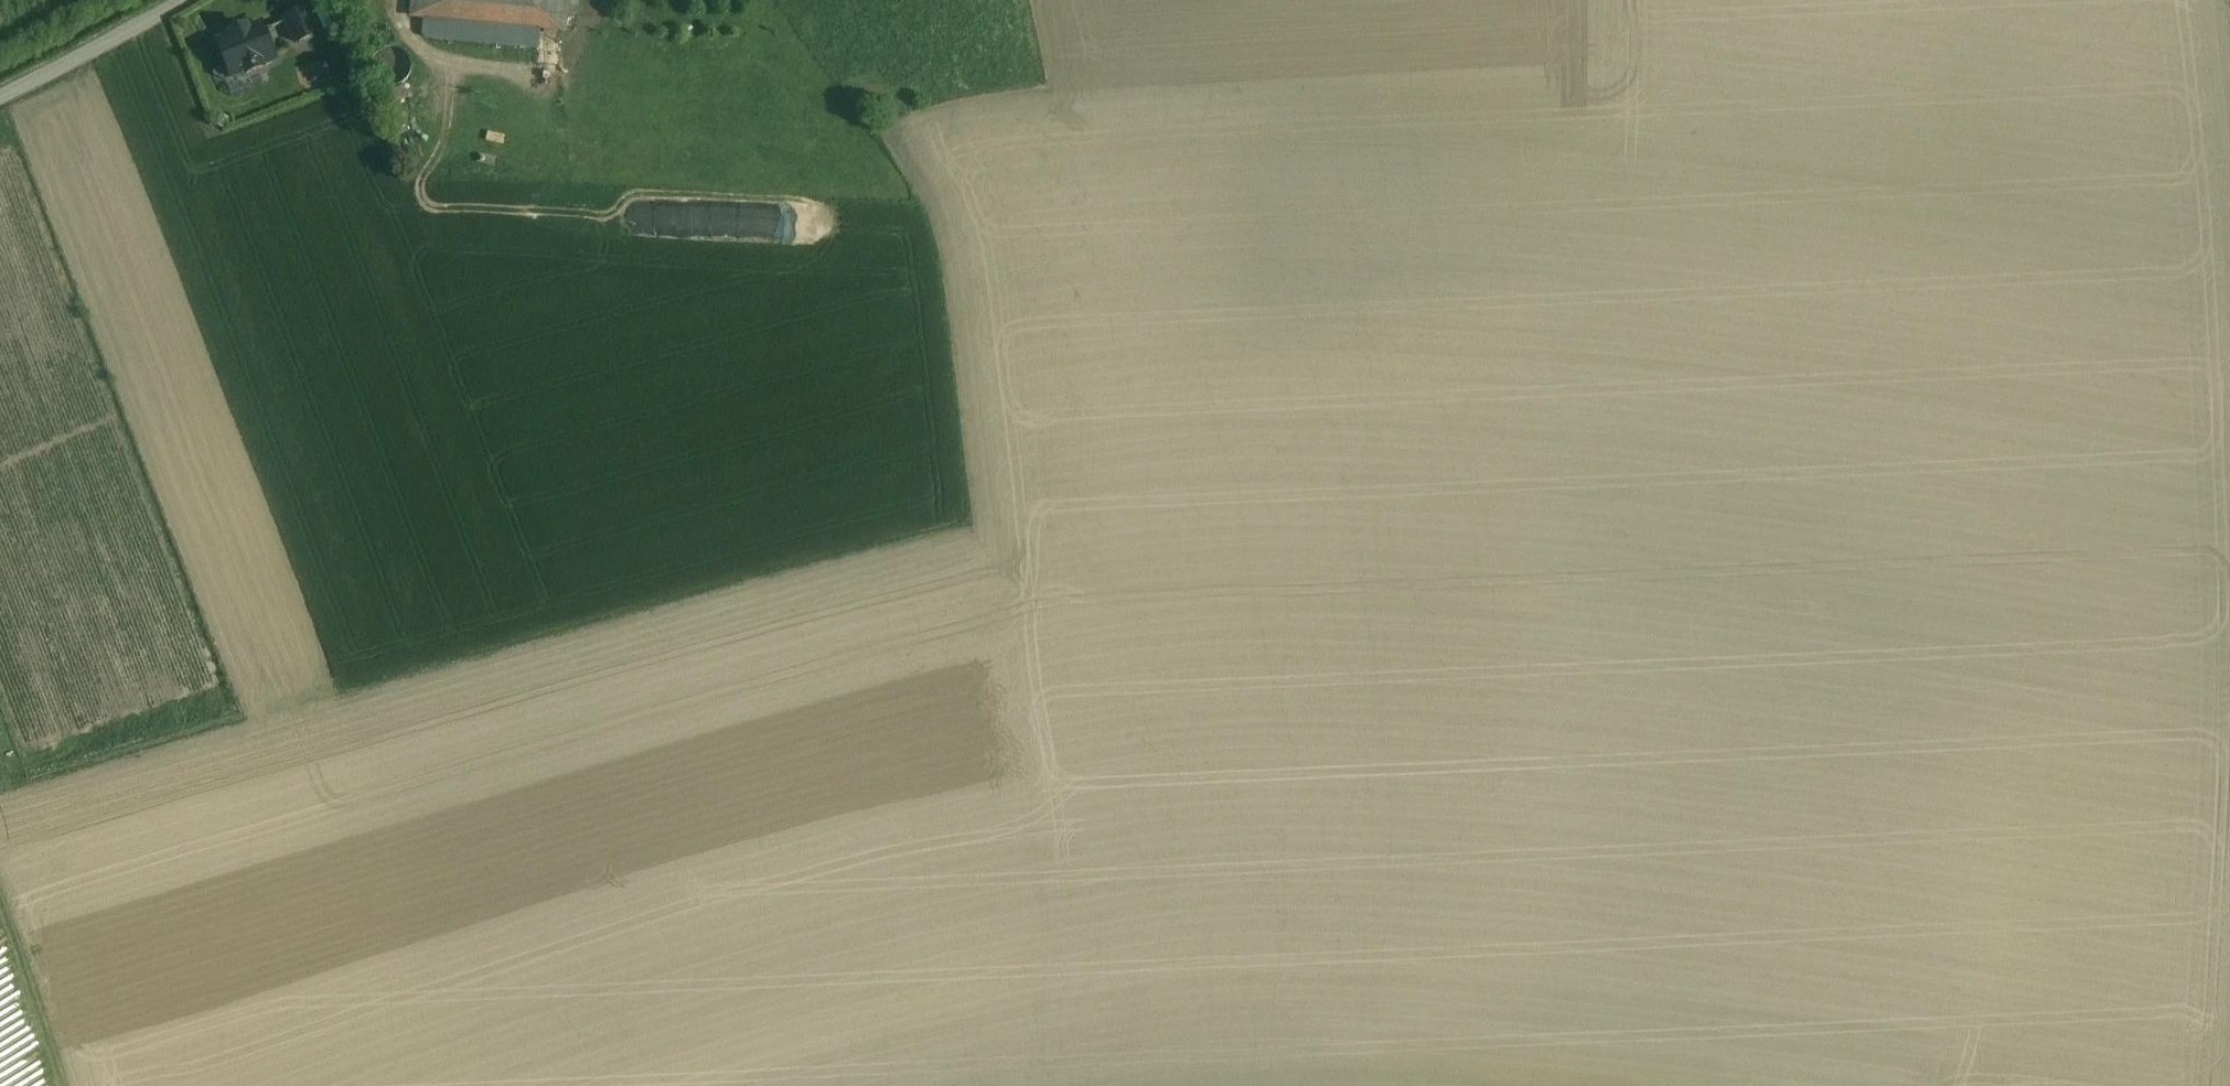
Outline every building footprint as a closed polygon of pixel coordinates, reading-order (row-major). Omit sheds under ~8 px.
[(412,17),(419,18),(418,32),(467,36),(468,22),(565,30),(567,0),(414,0),(412,17)] [(311,5),(285,14),(295,43),(321,34),(311,5)] [(264,26),(278,50),(295,40),(281,16),(264,26)] [(232,35),(219,41),(233,77),(247,72),(247,74),(264,67),(263,65),(277,60),(262,23),(252,27),(249,29),(247,26),(231,32),(232,35)]
